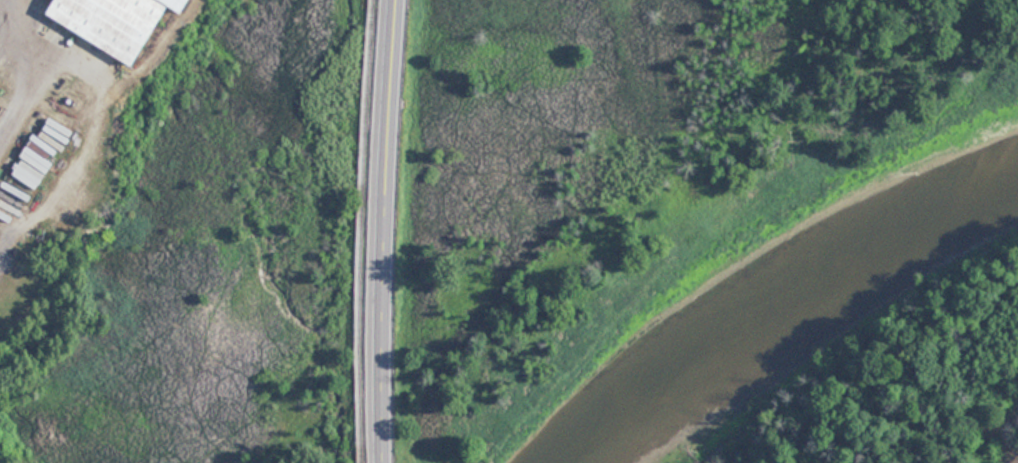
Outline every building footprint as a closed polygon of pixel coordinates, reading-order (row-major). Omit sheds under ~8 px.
[(172,8),(195,10),(200,0),(57,0),(48,18),(142,66),(172,8)]
